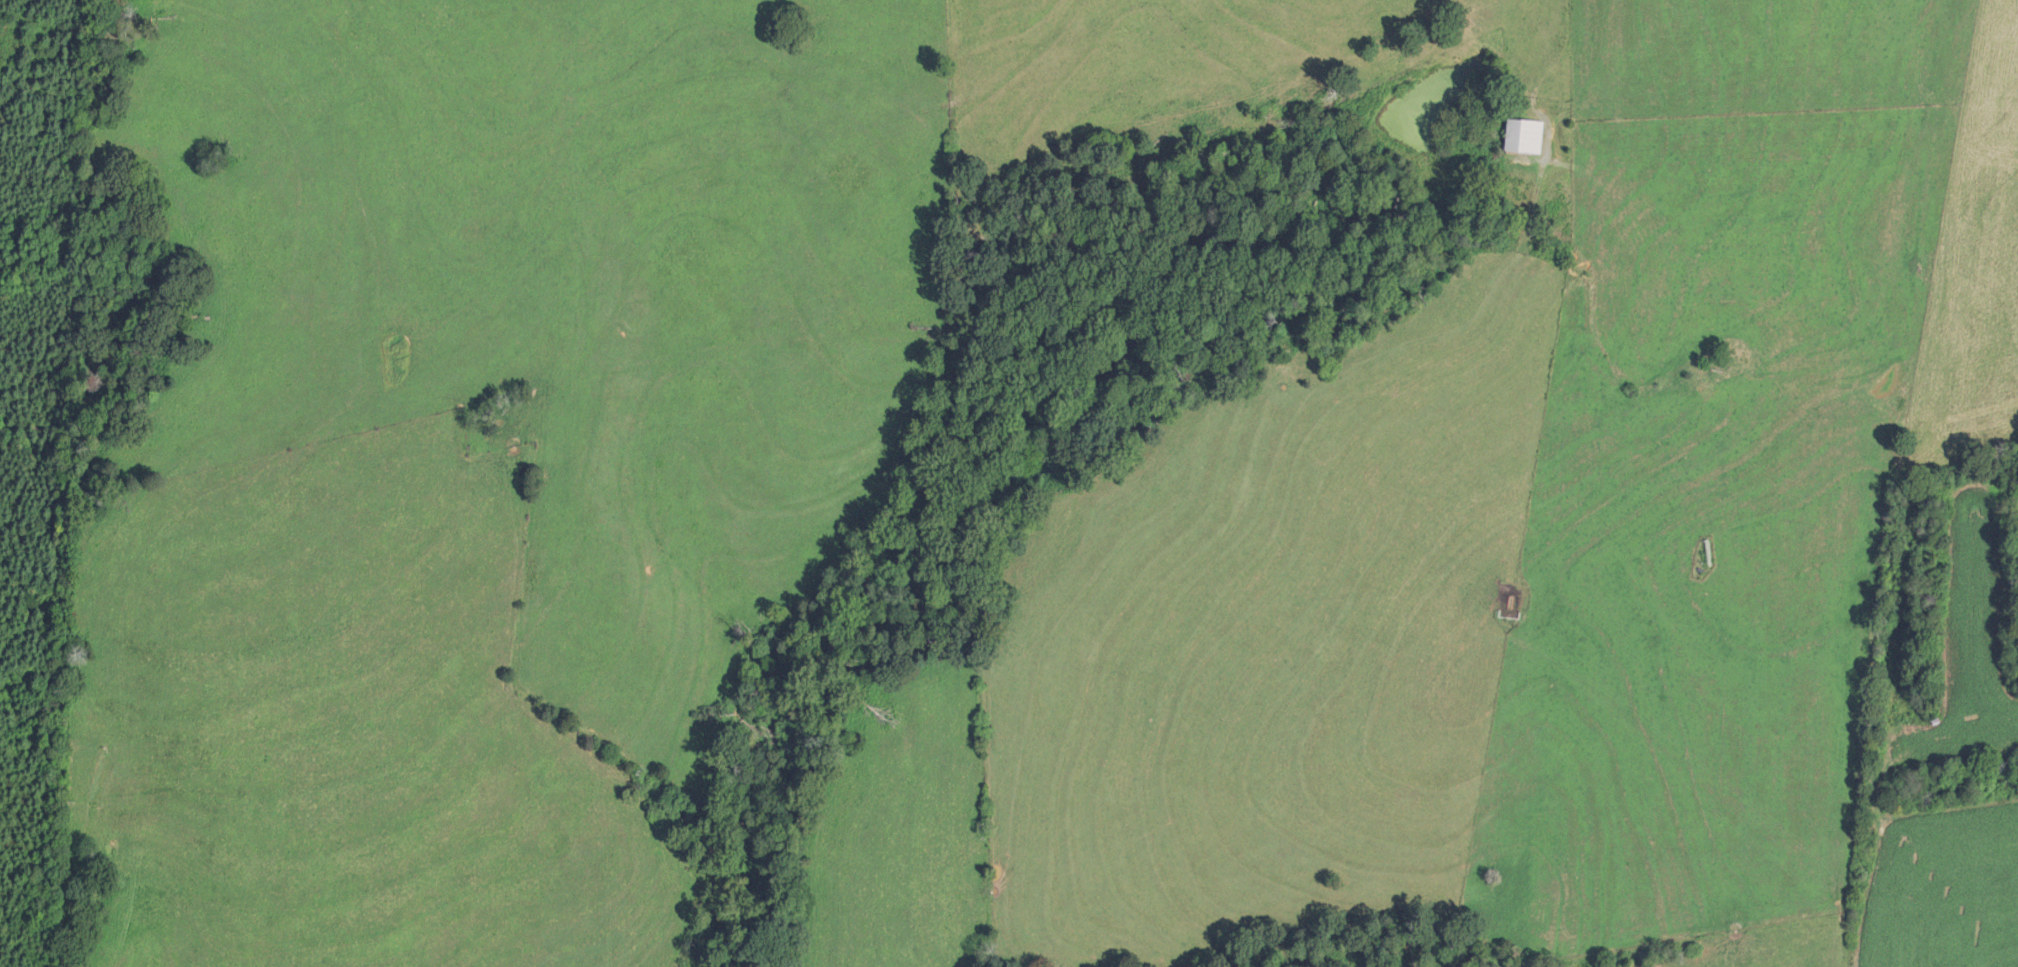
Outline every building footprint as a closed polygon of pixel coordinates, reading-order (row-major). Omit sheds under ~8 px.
[(1544,122),(1508,119),(1505,150),(1542,153),(1544,122)]
